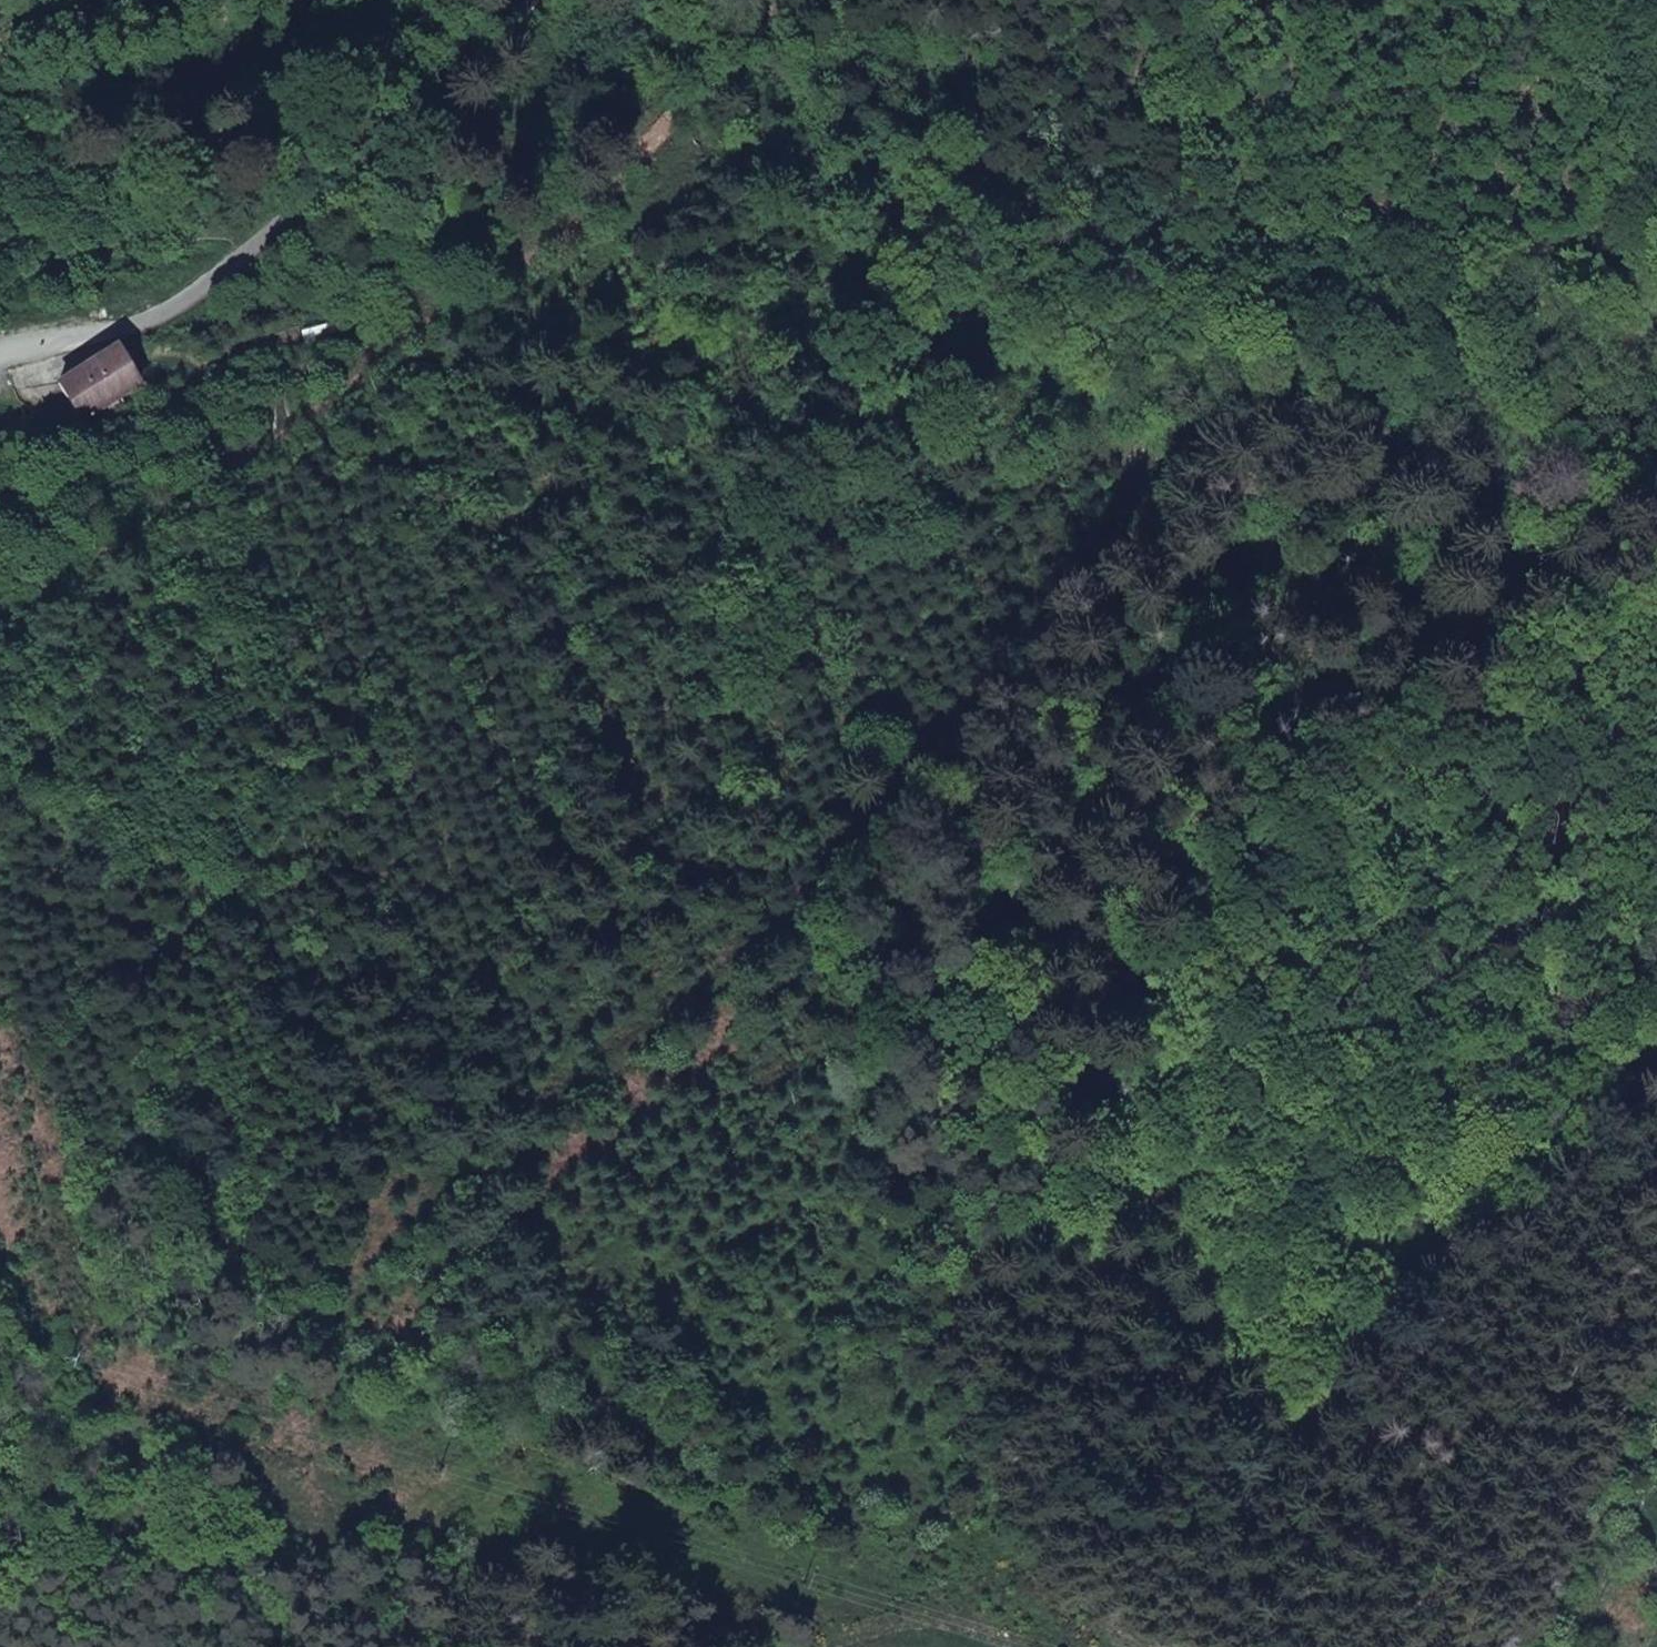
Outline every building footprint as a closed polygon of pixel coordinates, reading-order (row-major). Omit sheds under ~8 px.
[(121,350),(61,384),(82,422),(143,388),(121,350)]
